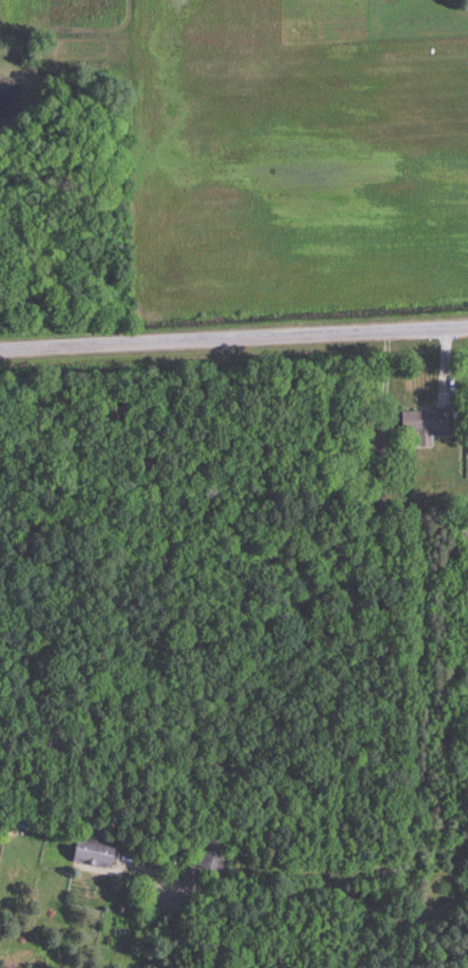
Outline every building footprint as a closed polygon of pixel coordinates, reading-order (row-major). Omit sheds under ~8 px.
[(400,410),(400,433),(412,434),(412,447),(431,448),(431,437),(448,437),(448,411),(400,410)] [(191,866),(220,872),(228,838),(199,832),(191,866)] [(113,867),(116,840),(73,835),(70,862),(113,867)]
